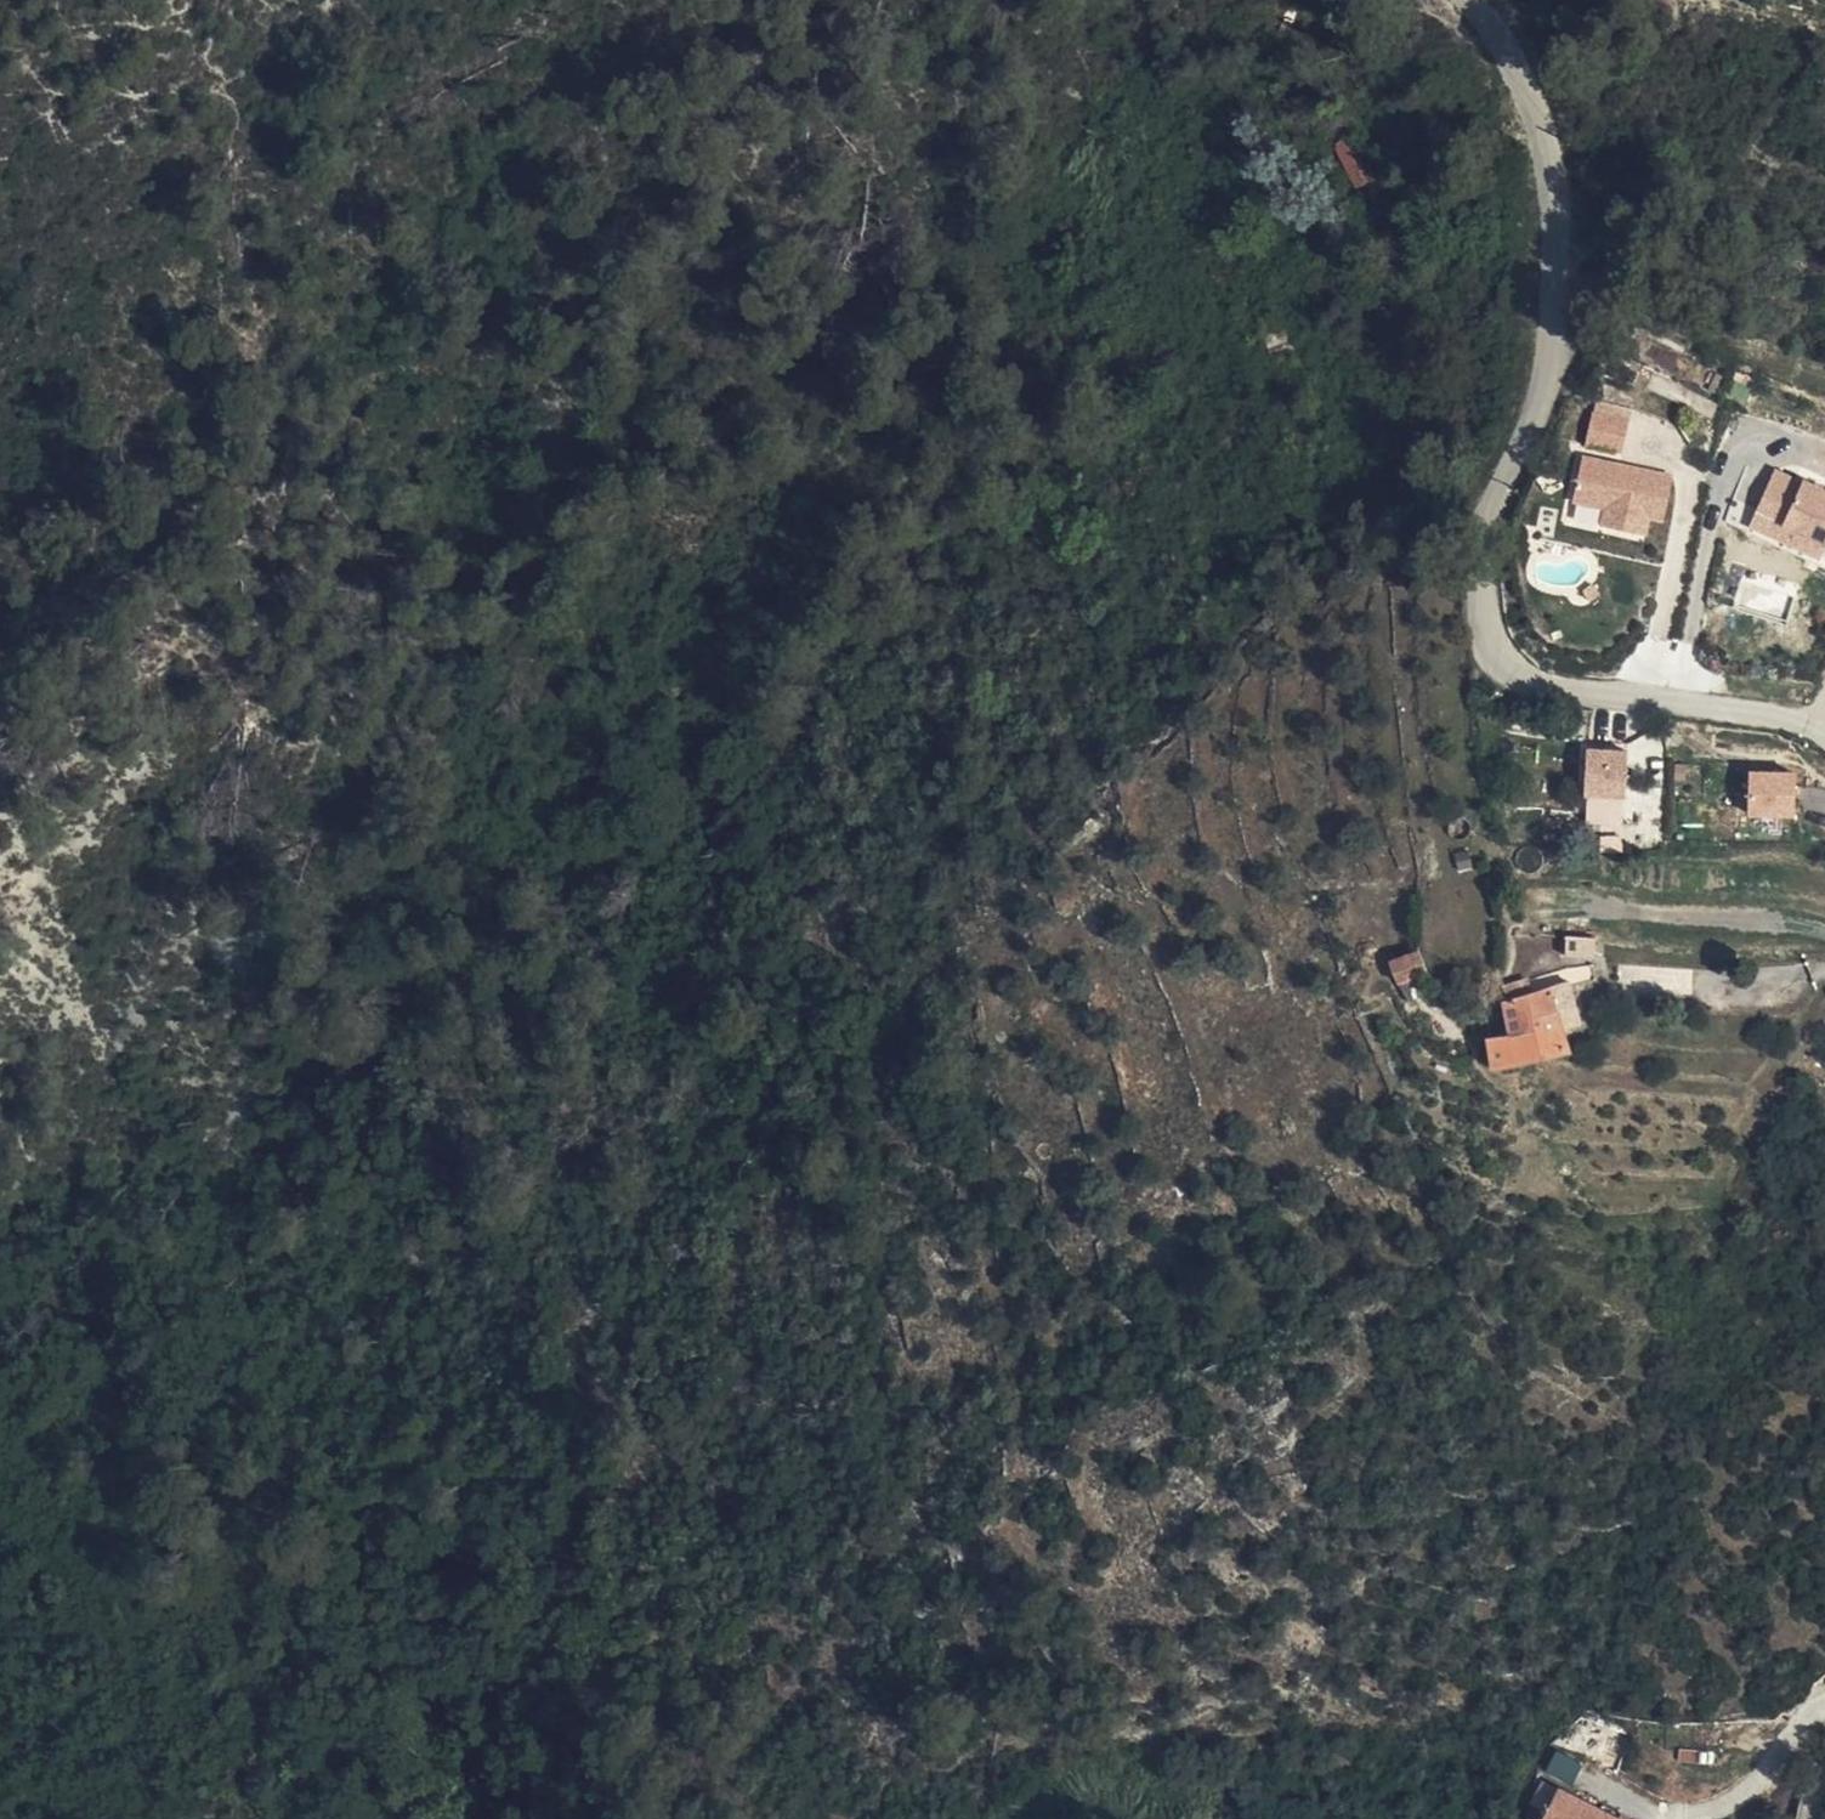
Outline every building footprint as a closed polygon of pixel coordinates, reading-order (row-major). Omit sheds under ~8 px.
[(1356,187),(1373,177),(1350,136),(1332,146),(1356,187)] [(1585,453),(1621,462),(1628,431),(1592,423),(1585,453)] [(1671,486),(1582,465),(1571,509),(1602,516),(1599,534),(1643,545),(1647,527),(1661,530),(1671,486)] [(1819,562),(1824,549),(1824,488),(1775,465),(1746,527),(1819,562)] [(1625,828),(1624,748),(1584,748),(1584,828),(1625,828)] [(1746,772),(1747,819),(1796,818),(1795,771),(1746,772)] [(1591,960),(1593,947),(1565,944),(1563,960),(1591,960)] [(1416,959),(1413,952),(1383,963),(1396,1004),(1416,998),(1414,980),(1425,975),(1416,959)] [(1522,992),(1495,998),(1497,1010),(1525,1004),(1522,992)] [(1525,1004),(1539,1069),(1560,1064),(1557,1033),(1572,1031),(1567,1001),(1567,995),(1525,1004)] [(1486,1079),(1539,1069),(1525,1004),(1511,1007),(1497,1010),(1501,1042),(1480,1045),(1486,1079)] [(1572,1783),(1579,1762),(1554,1753),(1547,1774),(1572,1783)] [(1547,1796),(1536,1818),(1595,1818),(1547,1796)]
